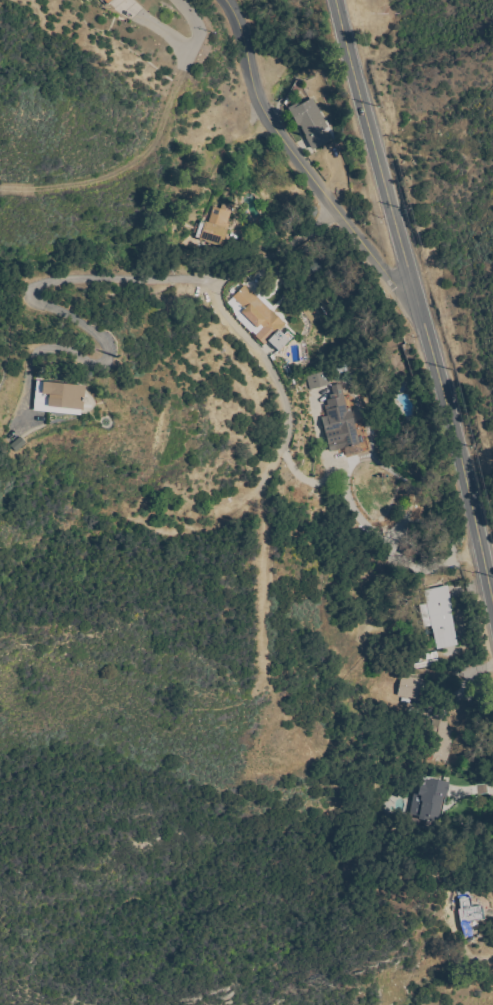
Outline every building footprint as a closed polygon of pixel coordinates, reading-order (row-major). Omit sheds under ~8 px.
[(328,127),(321,131),(327,142),(312,150),(305,137),(306,137),(300,126),(297,127),(288,108),(297,103),(298,106),(312,98),(328,127)] [(227,224),(229,225),(222,247),(200,240),(200,239),(196,237),(201,222),(205,223),(205,222),(209,223),(213,207),(221,209),(222,203),(233,207),(227,224)] [(316,270),(315,272),(310,267),(312,266),(310,264),(319,255),(327,262),(318,272),(316,270)] [(257,328),(241,312),(245,309),(233,297),(246,285),(285,324),(279,330),(284,334),(287,331),(293,338),(279,352),(268,341),(264,345),(255,335),(260,331),(263,327),(260,324),(257,328)] [(306,376),(326,371),(330,385),(310,390),(306,376)] [(82,410),(81,410),(80,416),(33,411),(36,381),(85,386),(82,410)] [(346,408),(350,407),(356,435),(358,435),(360,441),(358,442),(359,445),(332,451),(330,443),(327,444),(323,428),(325,428),(322,417),(327,416),(324,406),(327,405),(326,400),(330,399),(329,395),(333,394),(331,386),(341,384),(346,408)] [(452,610),(450,610),(457,645),(437,650),(432,626),(424,627),(420,605),(427,604),(424,591),(447,586),(452,610)] [(372,641),(384,647),(378,660),(366,654),(372,641)] [(407,665),(406,658),(437,652),(438,658),(407,665)] [(419,699),(398,696),(402,676),(422,680),(419,699)] [(455,695),(466,683),(472,688),(461,700),(455,695)] [(448,731),(454,732),(448,761),(439,759),(442,747),(436,746),(438,738),(424,735),(428,716),(448,720),(448,731)] [(449,783),(442,818),(439,817),(438,823),(419,819),(420,816),(410,814),(415,793),(418,793),(421,777),(449,783)] [(457,897),(472,895),(474,906),(483,904),(486,921),(478,923),(478,929),(472,930),(473,937),(463,938),(457,897)]
